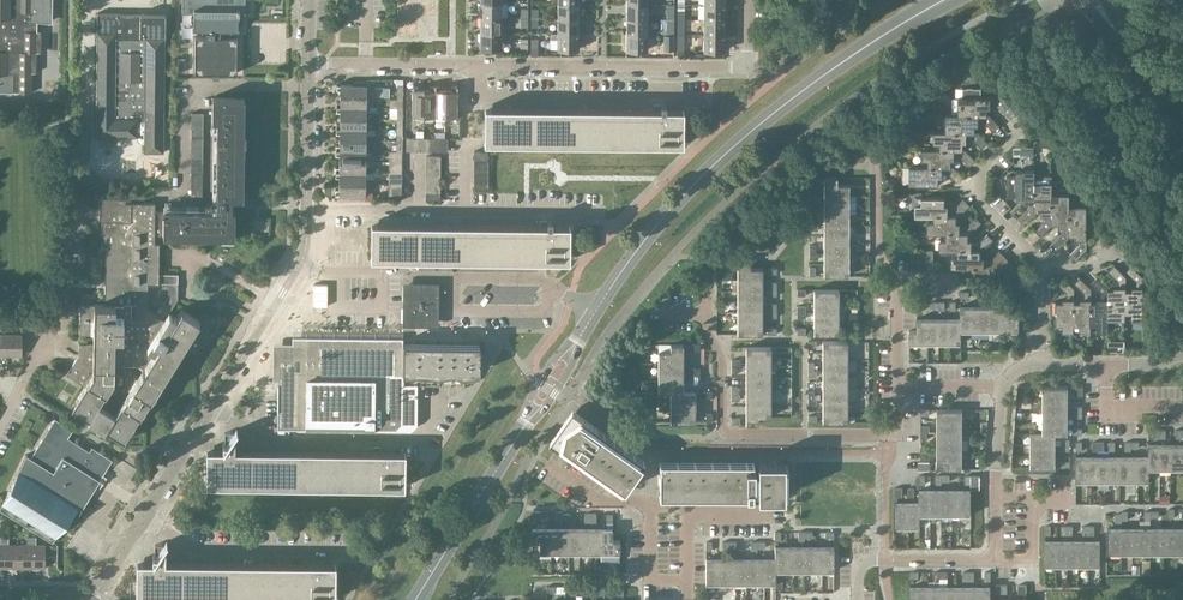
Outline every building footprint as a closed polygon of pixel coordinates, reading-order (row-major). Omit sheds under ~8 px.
[(31,92),(31,72),(37,72),(37,51),(41,51),(42,30),(36,30),(36,21),(49,21),(49,0),(0,0),(0,92),(31,92)] [(181,11),(190,11),(190,10),(193,10),(193,30),(201,31),(201,28),(205,28),(205,35),(195,35),(194,72),(212,72),(212,77),(219,77),(219,72),(237,72),(237,36),(234,36),(234,31),(239,31),(239,7),(244,7),(244,0),(182,0),(181,11)] [(74,3),(74,15),(84,14),(83,2),(74,3)] [(501,17),(501,2),(480,2),(480,17),(501,17)] [(578,18),(578,3),(557,3),(557,18),(578,18)] [(647,19),(648,4),(626,3),(626,19),(647,19)] [(725,20),(725,5),(704,5),(704,20),(725,20)] [(97,12),(96,135),(137,136),(137,139),(141,143),(144,143),(144,151),(163,151),(165,13),(130,13),(97,12)] [(501,32),(501,17),(480,17),(480,32),(501,32)] [(578,33),(578,18),(557,18),(557,33),(578,33)] [(647,34),(647,19),(626,19),(626,33),(647,34)] [(725,35),(725,20),(704,20),(703,35),(725,35)] [(501,48),(501,32),(480,32),(480,48),(501,48)] [(557,33),(551,33),(551,40),(557,40),(557,49),(578,49),(578,33),(557,33)] [(647,50),(647,34),(626,33),(626,50),(647,50)] [(703,35),(703,50),(724,51),(725,35),(703,35)] [(666,44),(666,50),(674,50),(674,36),(664,36),(664,44),(666,44)] [(340,95),(374,96),(374,88),(366,88),(366,81),(352,81),(352,84),(336,84),(336,89),(340,89),(340,95)] [(423,115),(423,89),(417,89),(417,85),(412,85),(412,115),(423,115)] [(434,115),(434,85),(429,85),(429,89),(423,89),(423,115),(434,115)] [(445,124),(445,89),(439,89),(439,85),(434,85),(434,115),(445,115),(445,124)] [(450,124),(450,115),(456,115),(456,85),(451,85),(451,89),(445,89),(445,124),(450,124)] [(1000,97),(981,97),(981,87),(973,87),(973,86),(967,86),(967,87),(962,87),(962,97),(957,97),(957,108),(959,108),(959,114),(987,114),(987,107),(988,105),(988,103),(995,103),(1008,116),(1014,110),(1000,97)] [(374,100),(374,96),(340,95),(340,101),(336,101),(336,106),(366,106),(366,100),(374,100)] [(243,198),(244,97),(212,97),(212,120),(216,120),(215,209),(163,208),(163,211),(162,236),(235,237),(235,210),(243,210),(243,198)] [(389,98),(389,107),(397,107),(402,107),(402,98),(397,98),(389,98)] [(366,117),(366,106),(336,106),(336,111),(340,111),(339,117),(366,117)] [(682,141),(682,113),(484,111),(484,138),(682,141)] [(202,198),(203,113),(191,113),(190,197),(202,198)] [(975,132),(975,131),(975,124),(976,122),(976,121),(984,121),(993,131),(999,125),(988,114),(987,114),(959,114),(945,114),(945,125),(947,125),(947,131),(947,132),(975,132)] [(366,128),(366,117),(339,117),(339,123),(336,123),(336,128),(366,128)] [(366,134),(366,128),(336,128),(336,133),(339,133),(339,139),(365,139),(374,139),(374,135),(366,134)] [(963,149),(963,148),(963,142),(965,140),(965,138),(972,138),(982,148),(987,142),(976,131),(975,131),(975,132),(947,132),(947,131),(933,131),(933,142),(935,142),(935,148),(940,148),(963,149)] [(416,151),(417,137),(406,137),(406,150),(416,151)] [(427,151),(428,137),(417,137),(416,151),(427,151)] [(436,151),(436,137),(428,137),(427,151),(436,151)] [(447,151),(447,138),(436,137),(436,151),(447,151)] [(374,139),(365,139),(339,139),(339,145),(336,145),(336,150),(365,150),(365,144),(374,144),(374,139)] [(951,166),(951,165),(951,159),(953,157),(953,155),(960,155),(970,165),(976,159),(965,148),(963,148),(963,149),(940,148),(935,148),(921,148),(921,160),(923,160),(923,166),(951,166)] [(365,161),(365,150),(336,150),(335,155),(339,155),(339,161),(374,161),(365,161)] [(402,151),(396,150),(389,150),(388,161),(402,162),(402,151)] [(487,151),(485,151),(473,151),(473,159),(487,159),(487,151)] [(374,167),(374,161),(339,161),(339,167),(335,167),(335,172),(365,172),(365,167),(374,167)] [(401,173),(402,162),(388,161),(388,172),(401,173)] [(957,183),(963,177),(952,165),(951,165),(951,166),(923,166),(909,166),(909,184),(939,184),(939,182),(938,182),(938,176),(940,174),(940,172),(947,172),(957,183)] [(1007,175),(1007,197),(1016,197),(1016,199),(1017,199),(1024,199),(1026,201),(1027,201),(1027,207),(1017,217),(1023,223),(1035,212),(1035,211),(1034,211),(1034,183),(1034,176),(1034,169),(1033,169),(1033,170),(1016,170),(1016,175),(1007,175)] [(365,178),(365,172),(335,172),(335,177),(339,177),(339,183),(365,183),(374,183),(374,178),(365,178)] [(401,184),(401,173),(388,172),(388,183),(401,184)] [(1034,183),(1034,211),(1035,211),(1041,211),(1043,212),(1045,212),(1045,219),(1035,229),(1041,235),(1052,224),(1052,223),(1051,223),(1052,200),(1052,195),(1052,181),(1052,176),(1034,176),(1034,183)] [(848,196),(848,184),(836,184),(836,177),(823,177),(823,196),(848,196)] [(374,183),(365,183),(339,183),(339,189),(335,189),(335,194),(349,194),(349,198),(364,198),(365,194),(365,195),(365,189),(374,189),(374,183)] [(401,195),(401,184),(388,183),(388,194),(401,195)] [(1052,200),(1051,223),(1052,223),(1058,223),(1060,224),(1062,224),(1062,231),(1052,241),(1058,247),(1069,236),(1069,235),(1069,212),(1069,207),(1069,193),(1058,193),(1058,195),(1052,195),(1052,200)] [(848,214),(848,196),(823,196),(823,206),(835,206),(835,214),(848,214)] [(125,202),(125,197),(99,197),(99,220),(101,220),(101,232),(101,241),(101,243),(105,243),(105,283),(105,289),(104,303),(104,304),(123,305),(123,303),(131,304),(131,308),(147,308),(147,284),(159,284),(159,283),(159,276),(159,274),(159,258),(159,243),(153,243),(153,235),(162,236),(163,211),(155,210),(155,202),(142,202),(131,202),(130,202),(125,202)] [(956,215),(956,216),(957,216),(969,205),(963,199),(953,209),(946,209),(946,207),(944,206),(944,198),(945,198),(945,197),(922,197),(917,197),(917,204),(915,204),(915,216),(929,216),(929,215),(956,215)] [(1069,212),(1069,235),(1076,235),(1078,236),(1080,236),(1080,243),(1070,253),(1076,259),(1086,248),(1086,205),(1075,205),(1075,207),(1069,207),(1069,212)] [(848,225),(848,214),(835,214),(835,206),(823,206),(823,225),(848,225)] [(956,223),(956,216),(956,215),(929,215),(929,216),(929,221),(927,221),(927,233),(940,233),(940,232),(968,232),(968,233),(969,233),(981,222),(975,216),(965,226),(958,226),(958,224),(956,223)] [(848,243),(848,225),(823,225),(823,235),(835,235),(836,242),(848,243)] [(371,226),(370,254),(568,256),(568,229),(371,226)] [(968,240),(968,233),(968,232),(940,232),(940,233),(941,233),(941,239),(939,239),(939,250),(953,250),(980,250),(980,251),(981,251),(993,239),(987,234),(977,244),(970,244),(970,242),(968,240)] [(848,253),(848,243),(836,242),(835,235),(823,235),(823,253),(848,253)] [(980,258),(980,251),(980,250),(953,250),(953,256),(951,256),(951,267),(994,268),(999,273),(1010,262),(999,251),(989,261),(982,261),(982,259),(980,258)] [(823,264),(848,264),(848,253),(823,253),(823,264)] [(737,279),(762,279),(762,268),(750,268),(750,260),(737,260),(737,279)] [(823,275),(848,275),(848,264),(823,264),(823,275)] [(1109,290),(1108,289),(1108,312),(1108,318),(1108,319),(1125,319),(1125,290),(1126,290),(1126,276),(1114,265),(1109,270),(1119,281),(1119,288),(1117,288),(1115,290),(1109,290)] [(1126,290),(1125,290),(1125,319),(1142,319),(1143,276),(1132,265),(1126,271),(1136,281),(1136,288),(1134,288),(1132,290),(1126,290)] [(1073,301),(1074,302),(1074,288),(1062,277),(1057,282),(1067,293),(1067,300),(1065,300),(1063,301),(1057,301),(1055,301),(1055,324),(1056,324),(1063,324),(1063,329),(1063,331),(1073,331),(1073,301)] [(1090,301),(1091,301),(1091,288),(1080,277),(1074,282),(1084,293),(1084,300),(1082,300),(1081,302),(1074,302),(1073,301),(1073,331),(1074,331),(1074,329),(1074,324),(1080,324),(1080,330),(1080,331),(1091,331),(1091,330),(1091,324),(1090,301)] [(1108,289),(1109,290),(1109,288),(1097,277),(1091,282),(1101,292),(1101,300),(1100,300),(1098,301),(1091,301),(1090,301),(1091,324),(1097,324),(1097,329),(1097,331),(1108,331),(1108,319),(1108,318),(1108,312),(1108,289)] [(761,290),(762,279),(737,279),(737,290),(761,290)] [(434,322),(435,285),(405,285),(405,322),(434,322)] [(761,301),(761,290),(737,290),(737,301),(761,301)] [(838,301),(838,290),(813,290),(813,301),(838,301)] [(989,292),(989,300),(990,300),(990,297),(998,297),(998,292),(989,292)] [(761,312),(761,301),(737,301),(737,311),(761,312)] [(838,312),(838,301),(813,301),(813,312),(838,312)] [(93,334),(93,344),(80,344),(78,344),(78,355),(65,374),(84,386),(81,391),(70,408),(88,419),(94,422),(92,425),(94,429),(98,431),(103,432),(104,429),(123,441),(178,353),(181,355),(182,353),(190,340),(187,338),(193,328),(199,320),(191,315),(181,309),(175,317),(168,313),(159,308),(155,313),(147,308),(131,308),(131,304),(123,303),(123,305),(104,304),(104,303),(94,303),(94,304),(79,304),(79,334),(93,334)] [(776,312),(776,304),(770,303),(770,311),(768,312),(776,312)] [(961,331),(972,331),(971,318),(979,318),(979,306),(960,306),(960,318),(961,330),(961,331)] [(972,331),(990,331),(989,306),(979,306),(979,318),(971,318),(972,331)] [(1008,318),(1007,306),(989,306),(990,331),(1000,331),(1000,318),(1008,318)] [(1000,331),(1019,331),(1019,306),(1007,306),(1008,318),(1000,318),(1000,331)] [(761,322),(761,312),(737,311),(737,322),(761,322)] [(838,323),(838,312),(813,312),(813,323),(838,323)] [(909,343),(928,343),(928,318),(917,318),(916,330),(909,330),(909,343)] [(928,343),(939,343),(939,318),(928,318),(928,343)] [(939,343),(950,343),(950,318),(939,318),(939,343)] [(961,343),(961,331),(961,330),(960,318),(950,318),(950,343),(961,343)] [(761,334),(761,322),(737,322),(737,334),(761,334)] [(838,334),(838,323),(813,323),(813,334),(838,334)] [(402,341),(402,343),(292,342),(292,324),(284,324),(266,357),(266,379),(277,379),(277,428),(410,429),(416,424),(417,390),(418,391),(425,384),(436,384),(436,385),(437,385),(437,384),(450,384),(450,385),(451,385),(451,384),(463,384),(464,385),(465,384),(466,384),(470,384),(472,383),(475,381),(477,378),(478,376),(478,373),(479,346),(422,345),(403,345),(403,341),(402,341)] [(5,334),(5,355),(21,355),(21,334),(5,334)] [(847,360),(847,341),(822,341),(822,352),(834,353),(834,360),(847,360)] [(683,363),(683,344),(670,344),(670,351),(658,351),(658,363),(683,363)] [(770,358),(770,347),(745,347),(745,366),(758,366),(758,358),(770,358)] [(847,371),(847,360),(834,360),(834,353),(822,352),(822,370),(847,371)] [(960,352),(960,363),(973,363),(973,352),(960,352)] [(745,377),(770,376),(770,358),(758,358),(758,366),(745,366),(745,377)] [(682,374),(683,363),(658,363),(658,381),(670,381),(670,373),(682,374)] [(847,389),(847,371),(822,370),(822,381),(834,381),(834,389),(847,389)] [(682,392),(682,374),(670,373),(670,381),(658,381),(658,392),(670,392),(682,392)] [(699,382),(699,374),(691,374),(693,374),(694,382),(699,382)] [(758,387),(770,387),(770,376),(745,377),(745,394),(758,394),(758,387)] [(846,399),(847,389),(834,389),(834,381),(822,381),(822,399),(846,399)] [(1068,401),(1068,390),(1068,386),(1043,386),(1043,401),(1068,401)] [(1074,395),(1083,395),(1083,386),(1074,386),(1074,395)] [(770,405),(770,387),(758,387),(758,394),(745,394),(745,405),(770,405)] [(695,403),(695,392),(682,392),(670,392),(670,410),(683,410),(683,403),(695,403)] [(846,410),(846,399),(822,399),(822,410),(846,410)] [(1068,412),(1068,401),(1043,401),(1043,412),(1068,412)] [(695,422),(695,403),(683,403),(683,410),(670,410),(670,421),(695,422)] [(758,417),(770,417),(770,405),(745,405),(745,424),(758,424),(758,417)] [(583,460),(623,488),(642,463),(597,431),(594,429),(597,426),(570,407),(547,439),(581,463),(583,460)] [(962,421),(962,409),(937,409),(937,421),(962,421)] [(846,421),(846,410),(822,410),(822,421),(846,421)] [(1068,422),(1068,412),(1043,412),(1043,422),(1068,422)] [(73,429),(55,418),(30,457),(27,455),(28,454),(27,454),(0,506),(0,508),(52,541),(76,508),(79,510),(78,512),(79,512),(112,459),(91,446),(89,451),(68,437),(73,429)] [(962,439),(962,421),(937,421),(937,431),(949,431),(949,439),(962,439)] [(1068,434),(1068,422),(1043,422),(1043,433),(1055,433),(1055,434),(1068,434)] [(234,453),(234,433),(237,430),(236,429),(233,433),(229,433),(224,433),(224,443),(222,443),(222,447),(223,447),(222,449),(223,450),(224,448),(224,453),(206,453),(206,481),(404,483),(404,455),(234,453)] [(962,449),(962,439),(949,439),(949,431),(937,431),(937,449),(962,449)] [(1055,445),(1055,434),(1055,433),(1043,433),(1030,433),(1030,445),(1055,445)] [(1139,447),(1139,442),(1130,442),(1130,450),(1131,450),(1131,447),(1139,447)] [(1182,468),(1182,456),(1182,443),(1171,444),(1171,468),(1182,468)] [(1149,468),(1160,468),(1160,444),(1149,444),(1149,456),(1149,468)] [(1160,468),(1171,468),(1171,444),(1160,444),(1160,468)] [(1030,455),(1055,455),(1055,445),(1030,445),(1030,455)] [(962,468),(962,449),(937,449),(937,460),(936,460),(936,470),(950,470),(950,468),(962,468)] [(920,462),(919,462),(919,470),(929,470),(929,462),(929,455),(920,455),(920,462)] [(1056,467),(1055,455),(1030,455),(1030,467),(1056,467)] [(1076,481),(1087,481),(1087,456),(1076,456),(1076,481)] [(1087,481),(1098,481),(1098,456),(1087,456),(1087,481)] [(1098,481),(1109,481),(1109,456),(1098,456),(1098,481)] [(1109,481),(1120,481),(1120,456),(1109,456),(1109,481)] [(1120,481),(1138,481),(1138,468),(1131,468),(1130,456),(1120,456),(1120,481)] [(1149,481),(1149,468),(1149,456),(1130,456),(1131,468),(1138,468),(1138,481),(1149,481)] [(784,460),(757,460),(756,496),(784,496),(784,460)] [(750,465),(658,465),(658,492),(752,492),(752,484),(753,484),(753,465),(750,465)] [(979,489),(979,488),(979,475),(971,475),(971,483),(971,489),(979,489)] [(893,487),(893,496),(902,496),(902,487),(893,487)] [(930,514),(930,489),(919,489),(919,502),(919,514),(930,514)] [(941,514),(941,489),(930,489),(930,514),(941,514)] [(959,502),(959,489),(941,489),(941,514),(951,514),(951,502),(959,502)] [(951,514),(970,514),(970,489),(959,489),(959,502),(951,502),(951,514)] [(908,502),(897,502),(893,502),(893,527),(908,527),(908,502)] [(919,527),(919,514),(919,502),(908,502),(908,527),(919,527)] [(550,552),(550,527),(532,527),(532,540),(539,540),(539,552),(550,552)] [(561,540),(561,527),(550,527),(550,552),(568,552),(568,540),(561,540)] [(579,552),(579,527),(561,527),(561,540),(568,540),(568,552),(579,552)] [(590,552),(590,527),(579,527),(579,552),(590,552)] [(601,552),(601,527),(590,527),(590,552),(601,552)] [(601,527),(601,552),(619,552),(619,540),(612,540),(612,527),(601,527)] [(1107,552),(1121,552),(1121,528),(1107,528),(1107,552)] [(1121,552),(1132,552),(1132,540),(1139,540),(1139,528),(1121,528),(1121,552)] [(1132,552),(1150,552),(1150,528),(1139,528),(1139,540),(1132,540),(1132,552)] [(1150,552),(1161,552),(1161,540),(1168,540),(1168,528),(1150,528),(1150,552)] [(1161,552),(1179,552),(1179,528),(1168,528),(1168,540),(1161,540),(1161,552)] [(17,568),(18,544),(9,544),(9,536),(4,536),(4,568),(17,568)] [(31,568),(32,536),(27,536),(27,544),(18,544),(17,568),(31,568)] [(32,536),(31,568),(45,568),(45,545),(36,545),(36,536),(32,536)] [(1044,565),(1056,565),(1056,540),(1044,540),(1044,565)] [(1056,565),(1067,565),(1067,540),(1056,540),(1056,565)] [(1067,565),(1078,565),(1078,540),(1067,540),(1067,565)] [(1078,565),(1089,565),(1088,540),(1078,540),(1078,565)] [(1089,565),(1100,565),(1100,540),(1088,540),(1089,565)] [(164,565),(164,545),(166,542),(166,541),(163,545),(159,545),(154,545),(154,555),(152,555),(152,559),(153,559),(152,561),(152,562),(154,560),(154,565),(136,565),(136,593),(334,594),(334,567),(164,565)] [(774,570),(793,570),(793,558),(785,558),(785,546),(774,546),(774,558),(774,570)] [(803,570),(803,546),(785,546),(785,558),(793,558),(793,570),(803,570)] [(803,570),(821,570),(821,558),(814,558),(814,546),(803,546),(803,570)] [(821,558),(821,570),(833,570),(833,546),(814,546),(814,558),(821,558)] [(705,583),(716,583),(716,558),(705,558),(705,583)] [(716,583),(734,583),(734,570),(727,570),(727,558),(716,558),(716,583)] [(745,583),(745,558),(727,558),(727,570),(734,570),(734,583),(745,583)] [(745,583),(763,583),(763,570),(756,570),(756,558),(745,558),(745,583)] [(774,583),(774,570),(774,558),(756,558),(756,570),(763,570),(763,583),(774,583)] [(1018,584),(1018,593),(1026,593),(1026,584),(1018,584)] [(928,586),(910,586),(910,599),(917,599),(928,599),(928,586)] [(939,586),(928,586),(928,599),(947,599),(939,599),(939,586)] [(957,586),(939,586),(939,599),(947,599),(957,599),(957,586)] [(968,586),(957,586),(957,599),(968,599),(968,586)] [(979,586),(968,586),(968,599),(979,599),(979,586)] [(990,599),(990,586),(979,586),(979,599),(990,599)]
